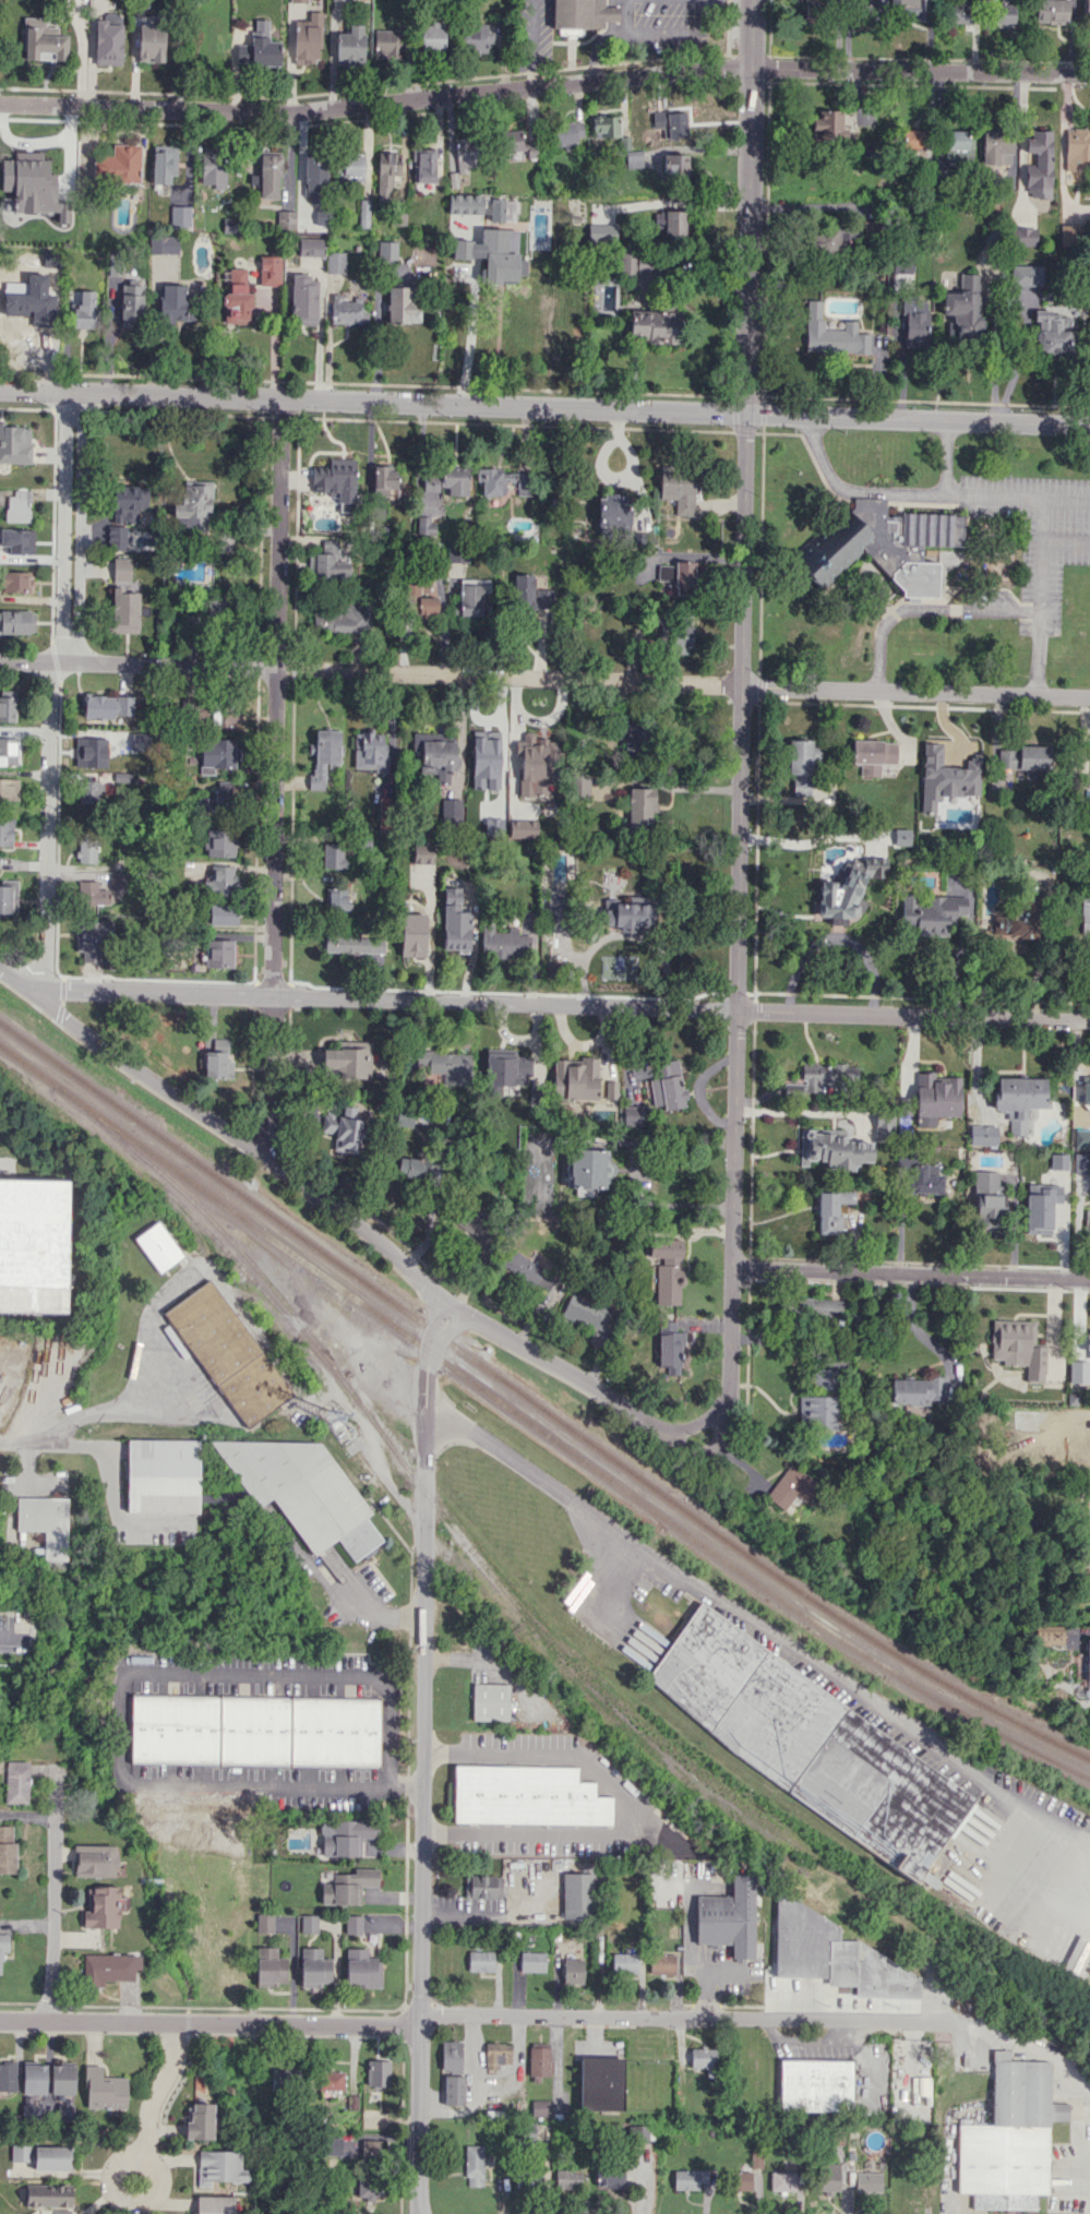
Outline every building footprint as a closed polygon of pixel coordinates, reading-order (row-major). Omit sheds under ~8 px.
[(554,26),(554,0),(605,0),(604,26),(583,26),(583,33),(560,33),(560,27),(554,26)] [(805,22),(820,22),(820,0),(805,0),(805,22)] [(868,17),(879,16),(878,4),(887,3),(887,0),(867,0),(868,17)] [(893,20),(927,19),(927,0),(892,0),(893,20)] [(1037,23),(1067,23),(1068,0),(1037,0),(1037,23)] [(972,23),(972,2),(951,2),(951,23),(972,23)] [(1014,4),(994,4),(993,26),(1014,26),(1014,4)] [(309,20),(294,20),(293,64),(319,64),(320,11),(309,11),(309,20)] [(67,35),(57,34),(57,27),(44,27),(44,17),(23,17),(23,59),(66,60),(67,35)] [(94,65),(121,65),(122,24),(104,23),(104,19),(95,19),(94,65)] [(279,66),(279,41),(268,41),(268,20),(252,19),(251,65),(279,66)] [(444,54),(444,23),(420,22),(420,54),(444,54)] [(163,62),(164,24),(138,24),(137,61),(163,62)] [(336,33),(336,65),(363,65),(363,25),(349,24),(349,33),(336,33)] [(494,43),(493,24),(461,25),(462,52),(487,51),(487,43),(494,43)] [(401,30),(374,30),(373,56),(401,57),(401,30)] [(654,129),(662,128),(663,138),(688,135),(684,108),(652,112),(654,129)] [(813,118),(814,139),(849,137),(848,126),(843,127),(842,109),(819,110),(820,118),(813,118)] [(592,136),(619,137),(619,117),(593,116),(592,136)] [(555,148),(577,147),(576,137),(583,137),(582,122),(554,123),(555,148)] [(1089,170),(1089,129),(1066,129),(1065,169),(1089,170)] [(522,151),(521,130),(502,131),(503,151),(522,151)] [(926,149),(926,130),(903,130),(903,148),(926,149)] [(967,130),(945,131),(946,149),(968,148),(967,130)] [(1026,198),(1051,198),(1051,130),(1031,130),(1031,137),(1025,137),(1025,152),(1034,152),(1034,164),(1027,164),(1026,198)] [(1010,164),(1011,133),(983,132),(982,163),(1010,164)] [(455,138),(457,171),(476,170),(474,137),(455,138)] [(140,182),(140,144),(112,144),(112,156),(94,156),(93,182),(140,182)] [(170,186),(170,174),(176,175),(177,147),(153,146),(152,186),(170,186)] [(214,184),(213,190),(224,191),(225,148),(201,147),(200,184),(214,184)] [(399,175),(400,149),(378,149),(377,203),(390,203),(391,175),(399,175)] [(435,149),(413,149),(414,182),(435,182),(435,149)] [(626,151),(627,168),(643,167),(642,150),(626,151)] [(970,161),(970,150),(945,150),(945,161),(970,161)] [(259,199),(279,199),(279,151),(259,151),(259,199)] [(363,181),(364,155),(336,154),(336,180),(363,181)] [(688,154),(662,154),(662,178),(687,179),(688,154)] [(325,155),(305,156),(306,202),(326,201),(325,155)] [(448,213),(482,214),(483,195),(448,194),(448,213)] [(504,199),(490,198),(490,221),(503,221),(504,199)] [(359,227),(369,227),(370,199),(359,199),(359,227)] [(295,229),(295,211),(277,211),(276,229),(295,229)] [(685,234),(685,211),(654,211),(654,234),(685,234)] [(588,243),(616,242),(616,223),(587,224),(588,243)] [(811,254),(848,252),(847,227),(810,229),(811,254)] [(1011,245),(1035,245),(1036,227),(1011,227),(1011,245)] [(484,258),(483,282),(515,283),(515,274),(524,275),(524,255),(506,255),(506,228),(480,228),(480,241),(452,241),(451,258),(484,258)] [(150,254),(178,253),(178,235),(150,236),(150,254)] [(297,255),(322,256),(323,239),(298,238),(297,255)] [(397,241),(378,241),(377,259),(396,259),(397,241)] [(43,267),(61,268),(62,250),(44,250),(43,267)] [(326,273),(344,273),(345,252),(326,252),(326,273)] [(259,284),(280,285),(281,256),(260,255),(259,284)] [(1042,264),(1011,265),(1011,286),(1042,285),(1042,264)] [(251,292),(246,292),(246,268),(229,268),(229,293),(221,293),(221,306),(224,306),(224,322),(251,323),(251,292)] [(980,273),(959,274),(960,292),(942,292),(943,314),(954,314),(955,340),(981,340),(980,273)] [(317,276),(291,275),(290,324),(316,325),(317,276)] [(49,278),(33,278),(32,326),(55,326),(55,294),(48,294),(49,278)] [(387,322),(420,322),(420,307),(414,307),(414,283),(387,284),(387,322)] [(141,325),(143,285),(121,284),(120,324),(141,325)] [(174,320),(195,321),(195,311),(185,311),(186,284),(160,284),(159,325),(173,326),(174,320)] [(70,302),(70,327),(92,328),(93,290),(80,290),(80,302),(70,302)] [(330,323),(367,324),(367,312),(361,312),(362,298),(331,297),(330,323)] [(869,352),(869,333),(857,333),(857,320),(843,320),(843,328),(822,328),(822,300),(807,300),(806,351),(869,352)] [(1037,354),(1075,353),(1074,306),(1034,306),(1034,320),(1036,320),(1037,354)] [(929,309),(905,309),(904,346),(927,346),(929,309)] [(628,341),(678,342),(679,312),(629,310),(628,341)] [(30,425),(0,425),(0,463),(29,463),(30,425)] [(312,467),(312,493),(338,493),(338,511),(354,511),(354,459),(329,458),(329,467),(312,467)] [(482,480),(482,495),(499,495),(498,482),(513,482),(513,468),(476,469),(476,480),(482,480)] [(674,514),(695,515),(695,471),(659,471),(659,499),(675,499),(674,514)] [(211,481),(182,481),(181,503),(173,503),(172,531),(206,532),(206,509),(211,509),(211,481)] [(147,510),(148,487),(113,487),(112,522),(136,523),(137,509),(147,510)] [(29,522),(30,492),(5,491),(5,521),(29,522)] [(597,494),(597,532),(627,532),(628,495),(597,494)] [(806,572),(859,522),(849,512),(853,507),(853,496),(885,498),(885,517),(898,517),(898,512),(965,514),(963,547),(922,544),(921,563),(938,563),(937,597),(902,596),(902,589),(864,550),(824,589),(806,572)] [(433,516),(416,516),(416,533),(433,534),(433,516)] [(107,550),(126,550),(126,525),(107,525),(107,550)] [(7,545),(7,554),(33,554),(34,529),(0,529),(0,545),(7,545)] [(308,577),(348,578),(349,562),(337,561),(338,540),(322,539),(321,553),(309,553),(308,577)] [(130,558),(113,557),(112,580),(129,581),(130,558)] [(694,561),(673,561),(673,565),(657,565),(657,581),(675,581),(675,594),(693,594),(694,561)] [(0,571),(0,591),(26,592),(27,572),(0,571)] [(513,615),(532,615),(533,574),(514,574),(513,615)] [(489,580),(459,579),(459,615),(489,615),(489,596),(489,580)] [(418,583),(403,583),(403,614),(437,613),(437,596),(419,597),(418,583)] [(139,592),(122,592),(123,586),(111,586),(110,633),(138,633),(139,592)] [(371,602),(342,602),(342,610),(314,609),(313,631),(371,633),(371,602)] [(33,633),(34,611),(0,610),(0,633),(33,633)] [(671,653),(690,653),(691,616),(672,615),(671,653)] [(14,721),(15,691),(0,691),(0,721),(14,721)] [(133,717),(133,696),(80,695),(80,704),(83,704),(83,716),(133,717)] [(312,789),(324,789),(325,763),(339,763),(339,730),(313,730),(312,789)] [(386,772),(386,733),(361,732),(361,749),(354,749),(353,767),(375,768),(374,772),(386,772)] [(519,796),(556,797),(558,740),(535,739),(535,733),(521,732),(519,796)] [(455,734),(412,733),(412,750),(420,751),(419,773),(436,774),(436,784),(448,784),(449,771),(454,771),(455,734)] [(499,737),(472,737),(472,788),(485,788),(485,789),(498,789),(499,737)] [(16,765),(15,738),(0,738),(0,765),(16,765)] [(80,765),(102,766),(102,739),(80,738),(80,765)] [(235,739),(201,739),(201,774),(214,774),(214,767),(235,767),(235,759),(240,759),(240,747),(235,747),(235,739)] [(792,796),(811,796),(812,763),(819,763),(820,741),(789,740),(788,774),(793,774),(792,796)] [(852,763),(860,764),(860,776),(880,776),(880,763),(896,763),(896,741),(852,740),(852,763)] [(921,812),(937,813),(937,795),(979,796),(980,758),(965,757),(965,767),(941,767),(942,743),(923,742),(921,812)] [(998,749),(997,768),(1049,770),(1049,746),(1017,745),(1017,749),(998,749)] [(589,775),(572,775),(571,797),(588,798),(589,775)] [(18,778),(0,778),(0,800),(18,800),(18,778)] [(100,803),(101,781),(78,780),(78,803),(100,803)] [(231,781),(215,781),(215,799),(200,799),(200,810),(231,810),(231,781)] [(655,788),(628,787),(627,831),(650,831),(651,811),(654,811),(655,788)] [(379,832),(390,832),(391,797),(379,797),(379,832)] [(0,818),(0,845),(12,846),(12,818),(0,818)] [(536,838),(536,820),(508,819),(508,838),(536,838)] [(205,856),(236,857),(236,830),(206,829),(205,856)] [(77,862),(95,862),(96,840),(78,839),(77,862)] [(346,868),(346,856),(342,856),(342,843),(323,843),(322,868),(346,868)] [(434,844),(413,844),(412,863),(433,864),(434,844)] [(817,881),(816,916),(829,917),(829,924),(838,924),(838,918),(857,918),(858,877),(885,878),(886,858),(869,857),(869,863),(848,862),(848,868),(837,868),(836,881),(817,881)] [(236,866),(210,865),(209,880),(202,880),(202,894),(235,895),(236,866)] [(0,880),(0,913),(16,913),(17,880),(0,880)] [(78,904),(108,903),(108,889),(97,890),(96,880),(77,881),(78,904)] [(442,949),(469,950),(469,911),(459,911),(460,888),(443,887),(442,949)] [(348,888),(325,888),(325,910),(348,910),(348,888)] [(548,891),(549,931),(566,930),(564,890),(548,891)] [(966,896),(928,896),(928,903),(918,903),(918,893),(902,893),(901,926),(915,926),(915,935),(948,935),(948,924),(954,924),(954,915),(966,915),(966,896)] [(603,909),(603,929),(653,930),(654,896),(629,896),(629,902),(613,902),(613,909),(603,909)] [(1081,935),(1089,935),(1089,897),(1082,897),(1081,935)] [(237,905),(205,904),(204,915),(208,915),(208,925),(237,925),(237,905)] [(1035,936),(1035,911),(993,909),(992,935),(1035,936)] [(400,956),(424,956),(425,914),(401,913),(400,956)] [(99,961),(99,939),(112,938),(111,920),(75,921),(76,952),(81,952),(81,962),(99,961)] [(530,935),(517,935),(517,927),(508,927),(508,931),(493,931),(493,924),(482,924),(482,956),(530,956),(530,935)] [(384,937),(324,936),(324,951),(383,953),(384,937)] [(232,967),(232,940),(204,939),(204,967),(232,967)] [(232,1078),(232,1060),(227,1060),(227,1039),(212,1039),(212,1051),(204,1051),(203,1078),(232,1078)] [(337,1049),(322,1048),(321,1077),(370,1078),(371,1041),(338,1041),(337,1049)] [(485,1084),(529,1086),(530,1056),(515,1056),(515,1049),(486,1048),(485,1084)] [(442,1084),(468,1085),(470,1053),(416,1051),(415,1071),(442,1072),(442,1084)] [(554,1058),(552,1099),(597,1100),(598,1059),(554,1058)] [(649,1079),(652,1106),(662,1105),(663,1109),(685,1106),(679,1059),(656,1062),(659,1078),(649,1079)] [(784,1082),(783,1097),(801,1097),(801,1089),(847,1090),(847,1085),(856,1085),(857,1065),(801,1063),(800,1083),(784,1082)] [(915,1072),(915,1126),(934,1126),(934,1116),(960,1116),(960,1077),(934,1077),(934,1072),(915,1072)] [(1046,1078),(995,1077),(994,1109),(1008,1109),(1007,1134),(1026,1135),(1026,1107),(1046,1108),(1046,1078)] [(1089,1101),(1089,1078),(1076,1078),(1076,1101),(1089,1101)] [(320,1131),(333,1133),(331,1150),(357,1154),(362,1120),(354,1119),(355,1107),(343,1105),(342,1112),(324,1110),(320,1131)] [(642,1106),(623,1106),(623,1126),(643,1125),(642,1106)] [(414,1127),(416,1112),(397,1109),(395,1124),(414,1127)] [(885,1116),(873,1117),(875,1137),(887,1137),(885,1116)] [(969,1145),(996,1145),(996,1125),(969,1125),(969,1145)] [(799,1166),(808,1166),(808,1160),(826,1160),(826,1169),(855,1169),(855,1162),(870,1162),(870,1141),(846,1141),(847,1130),(799,1129),(799,1166)] [(568,1187),(607,1188),(607,1176),(614,1176),(615,1162),(608,1162),(608,1150),(569,1149),(568,1187)] [(1049,1169),(1067,1170),(1068,1154),(1050,1153),(1049,1169)] [(438,1161),(398,1155),(395,1175),(435,1181),(438,1161)] [(943,1174),(936,1174),(936,1165),(908,1164),(908,1193),(942,1193),(943,1174)] [(997,1170),(974,1170),(974,1226),(1002,1226),(1002,1195),(997,1194),(997,1170)] [(64,1313),(0,1311),(0,1180),(68,1182),(64,1313)] [(1025,1233),(1051,1234),(1051,1203),(1061,1203),(1061,1185),(1026,1184),(1025,1233)] [(818,1191),(817,1233),(839,1234),(839,1203),(854,1203),(854,1192),(818,1191)] [(485,1243),(497,1225),(470,1207),(459,1224),(485,1243)] [(135,1238),(158,1221),(184,1256),(160,1273),(135,1238)] [(656,1304),(679,1304),(680,1285),(682,1285),(682,1238),(650,1238),(649,1257),(657,1257),(656,1304)] [(555,1278),(512,1248),(500,1264),(544,1294),(555,1278)] [(164,1311),(209,1278),(295,1395),(249,1427),(164,1311)] [(601,1332),(611,1310),(570,1292),(560,1314),(601,1332)] [(846,1300),(799,1298),(798,1312),(845,1314),(846,1300)] [(1034,1320),(991,1319),(990,1359),(1001,1359),(1001,1365),(1025,1365),(1025,1381),(1044,1381),(1045,1346),(1034,1346),(1034,1320)] [(683,1331),(675,1331),(675,1324),(659,1323),(657,1364),(667,1365),(667,1374),(681,1374),(683,1331)] [(1068,1374),(1084,1374),(1084,1359),(1069,1358),(1068,1374)] [(813,1389),(836,1390),(836,1369),(814,1368),(813,1389)] [(891,1378),(891,1405),(929,1406),(929,1401),(944,1401),(944,1378),(891,1378)] [(837,1396),(799,1395),(798,1428),(836,1429),(837,1396)] [(128,1510),(129,1439),(201,1439),(200,1511),(128,1510)] [(211,1440),(322,1443),(372,1511),(367,1516),(385,1541),(355,1564),(338,1542),(315,1558),(273,1499),(260,1508),(211,1440)] [(805,1502),(819,1484),(789,1463),(765,1497),(784,1510),(795,1495),(805,1502)] [(67,1498),(16,1497),(16,1530),(43,1531),(43,1560),(66,1560),(67,1498)] [(648,1675),(703,1601),(974,1798),(915,1882),(787,1791),(726,1746),(648,1675)] [(1062,1645),(1062,1626),(1034,1626),(1034,1644),(1062,1645)] [(471,1718),(471,1684),(508,1684),(507,1719),(471,1718)] [(132,1695),(381,1699),(380,1764),(131,1761),(132,1695)] [(29,1761),(7,1761),(5,1803),(28,1803),(29,1761)] [(454,1821),(454,1764),(580,1767),(580,1782),(595,1782),(595,1797),(613,1797),(613,1823),(454,1821)] [(378,1820),(321,1819),(320,1855),(360,1856),(361,1838),(377,1838),(378,1820)] [(0,1825),(0,1873),(15,1873),(14,1825),(0,1825)] [(74,1876),(116,1877),(117,1845),(74,1845),(74,1876)] [(377,1868),(353,1868),(353,1874),(332,1873),(332,1883),(320,1883),(320,1904),(360,1904),(360,1886),(377,1886),(377,1868)] [(592,1918),(593,1873),(561,1872),(560,1917),(592,1918)] [(501,1898),(501,1875),(464,1875),(463,1898),(501,1898)] [(697,1941),(698,1895),(731,1896),(732,1881),(755,1881),(753,1956),(731,1956),(731,1942),(697,1941)] [(86,1885),(85,1927),(118,1928),(119,1911),(128,1911),(128,1896),(119,1896),(120,1886),(86,1885)] [(775,1976),(777,1889),(840,1927),(840,1939),(858,1939),(922,1976),(921,1998),(857,1996),(858,1978),(775,1976)] [(274,1914),(257,1914),(256,1932),(273,1933),(274,1914)] [(317,1933),(317,1914),(301,1914),(301,1933),(317,1933)] [(345,1934),(361,1934),(362,1915),(345,1915),(345,1934)] [(1,1974),(1,1952),(8,1952),(8,1934),(0,1933),(0,1974),(1,1974)] [(256,1985),(287,1985),(286,1957),(277,1957),(277,1947),(255,1947),(256,1985)] [(300,1986),(320,1987),(321,1982),(330,1982),(331,1958),(321,1957),(321,1948),(301,1947),(300,1986)] [(366,1948),(346,1948),(345,1985),(380,1986),(381,1958),(366,1958),(366,1948)] [(467,1971),(492,1971),(493,1950),(468,1950),(467,1971)] [(544,1972),(545,1952),(520,1952),(519,1971),(544,1972)] [(103,1980),(134,1980),(134,1968),(141,1968),(141,1954),(84,1953),(84,1986),(102,1986),(103,1980)] [(637,1954),(611,1953),(611,1972),(636,1972),(637,1954)] [(674,1974),(674,1954),(649,1954),(649,1973),(674,1974)] [(582,1983),(583,1959),(562,1958),(562,1983),(582,1983)] [(441,2071),(460,2071),(460,2041),(441,2040),(441,2071)] [(528,2076),(550,2076),(549,2046),(527,2047),(528,2076)] [(715,2048),(689,2049),(690,2067),(705,2067),(705,2077),(716,2077),(715,2048)] [(957,2193),(958,2123),(992,2125),(993,2048),(1013,2048),(1011,2060),(1052,2060),(1051,2104),(1068,2104),(1067,2119),(1050,2119),(1049,2192),(1037,2192),(1037,2211),(971,2210),(971,2193),(957,2193)] [(579,2108),(582,2056),(623,2057),(622,2109),(579,2108)] [(390,2060),(367,2060),(366,2086),(390,2086),(390,2060)] [(779,2109),(780,2060),(853,2061),(852,2111),(779,2109)] [(16,2062),(0,2062),(0,2091),(16,2091),(16,2062)] [(51,2093),(74,2094),(74,2063),(51,2062),(51,2093)] [(22,2094),(46,2094),(45,2064),(22,2064),(22,2094)] [(127,2077),(101,2076),(101,2065),(86,2065),(86,2108),(126,2108),(127,2077)] [(271,2089),(298,2090),(299,2069),(272,2069),(271,2089)] [(344,2072),(318,2071),(317,2089),(344,2090),(344,2072)] [(462,2105),(463,2076),(444,2075),(443,2105),(462,2105)] [(550,2100),(531,2099),(531,2116),(550,2116),(550,2100)] [(185,2139),(212,2139),(213,2104),(189,2103),(189,2121),(185,2121),(185,2139)] [(22,2118),(37,2119),(38,2104),(22,2104),(22,2118)] [(527,2142),(549,2141),(549,2123),(526,2124),(527,2142)] [(648,2143),(648,2126),(630,2125),(629,2142),(648,2143)] [(12,2161),(31,2162),(32,2144),(12,2143),(12,2161)] [(68,2170),(69,2146),(34,2145),(34,2170),(68,2170)] [(483,2185),(483,2145),(465,2145),(465,2186),(483,2185)] [(198,2185),(210,2186),(211,2181),(248,2182),(248,2169),(240,2169),(241,2151),(199,2150),(198,2185)] [(839,2193),(839,2163),(818,2162),(817,2192),(839,2193)] [(621,2186),(620,2167),(594,2168),(595,2187),(621,2186)] [(581,2169),(555,2169),(555,2188),(581,2189),(581,2169)] [(673,2189),(698,2189),(698,2182),(706,2182),(706,2170),(673,2170),(673,2189)] [(750,2171),(729,2171),(729,2190),(750,2190),(750,2171)] [(769,2193),(787,2193),(787,2171),(769,2171),(769,2193)] [(881,2172),(855,2172),(855,2191),(881,2191),(881,2172)] [(357,2199),(380,2198),(380,2173),(357,2174),(357,2199)] [(542,2173),(519,2174),(520,2188),(542,2187),(542,2173)] [(72,2206),(71,2184),(25,2184),(26,2206),(72,2206)] [(195,2195),(194,2213),(233,2213),(233,2196),(195,2195)]
